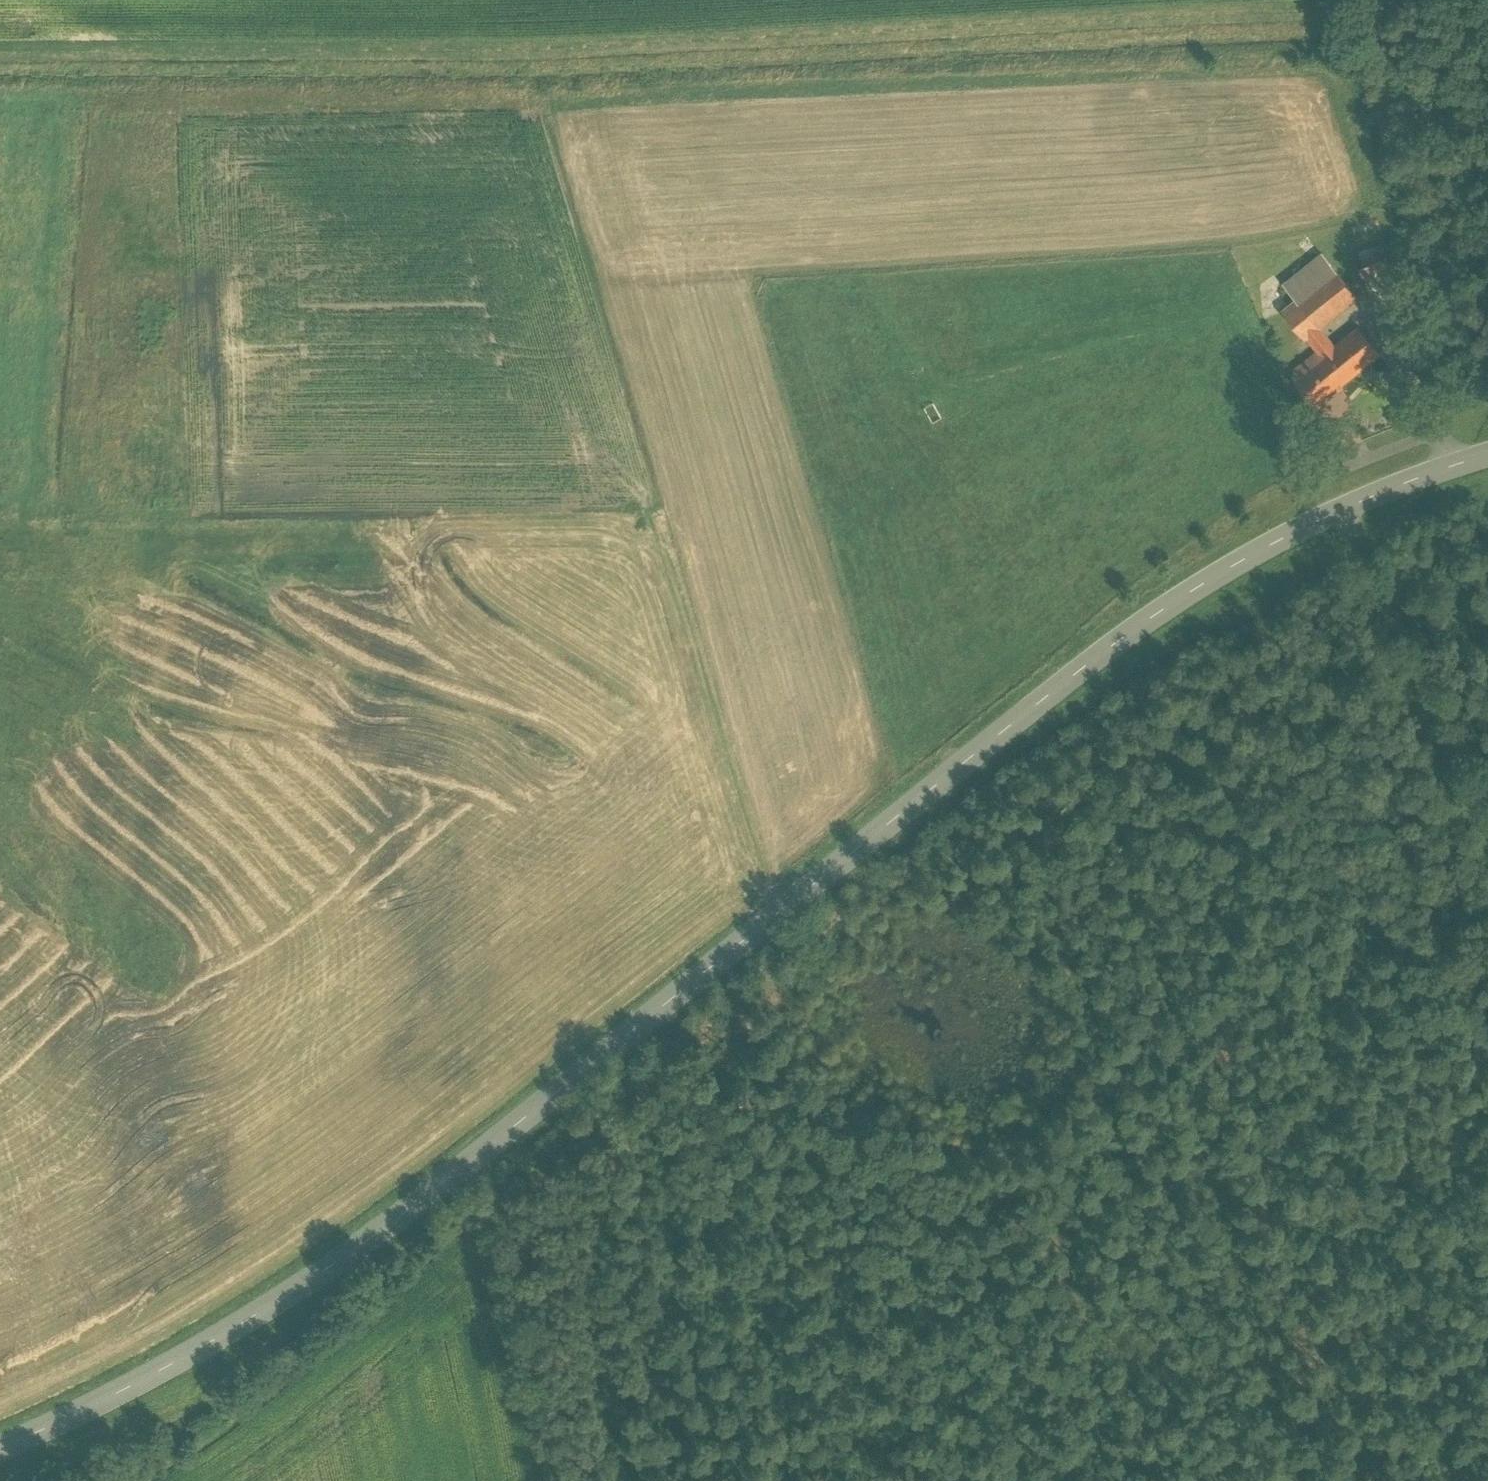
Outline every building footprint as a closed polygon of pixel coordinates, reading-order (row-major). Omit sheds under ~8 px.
[(1391,245),(1361,253),(1365,268),(1395,260),(1391,245)] [(1324,254),(1286,285),(1298,300),(1284,311),(1306,338),(1309,336),(1321,327),(1358,297),(1324,254)] [(1326,398),(1335,390),(1382,353),(1360,327),(1336,345),(1321,327),(1309,336),(1316,346),(1324,355),(1311,365),(1304,371),(1326,398)] [(1304,371),(1311,365),(1308,361),(1297,369),(1300,374),(1297,377),(1319,406),(1336,392),(1335,390),(1326,398),(1304,371)]
